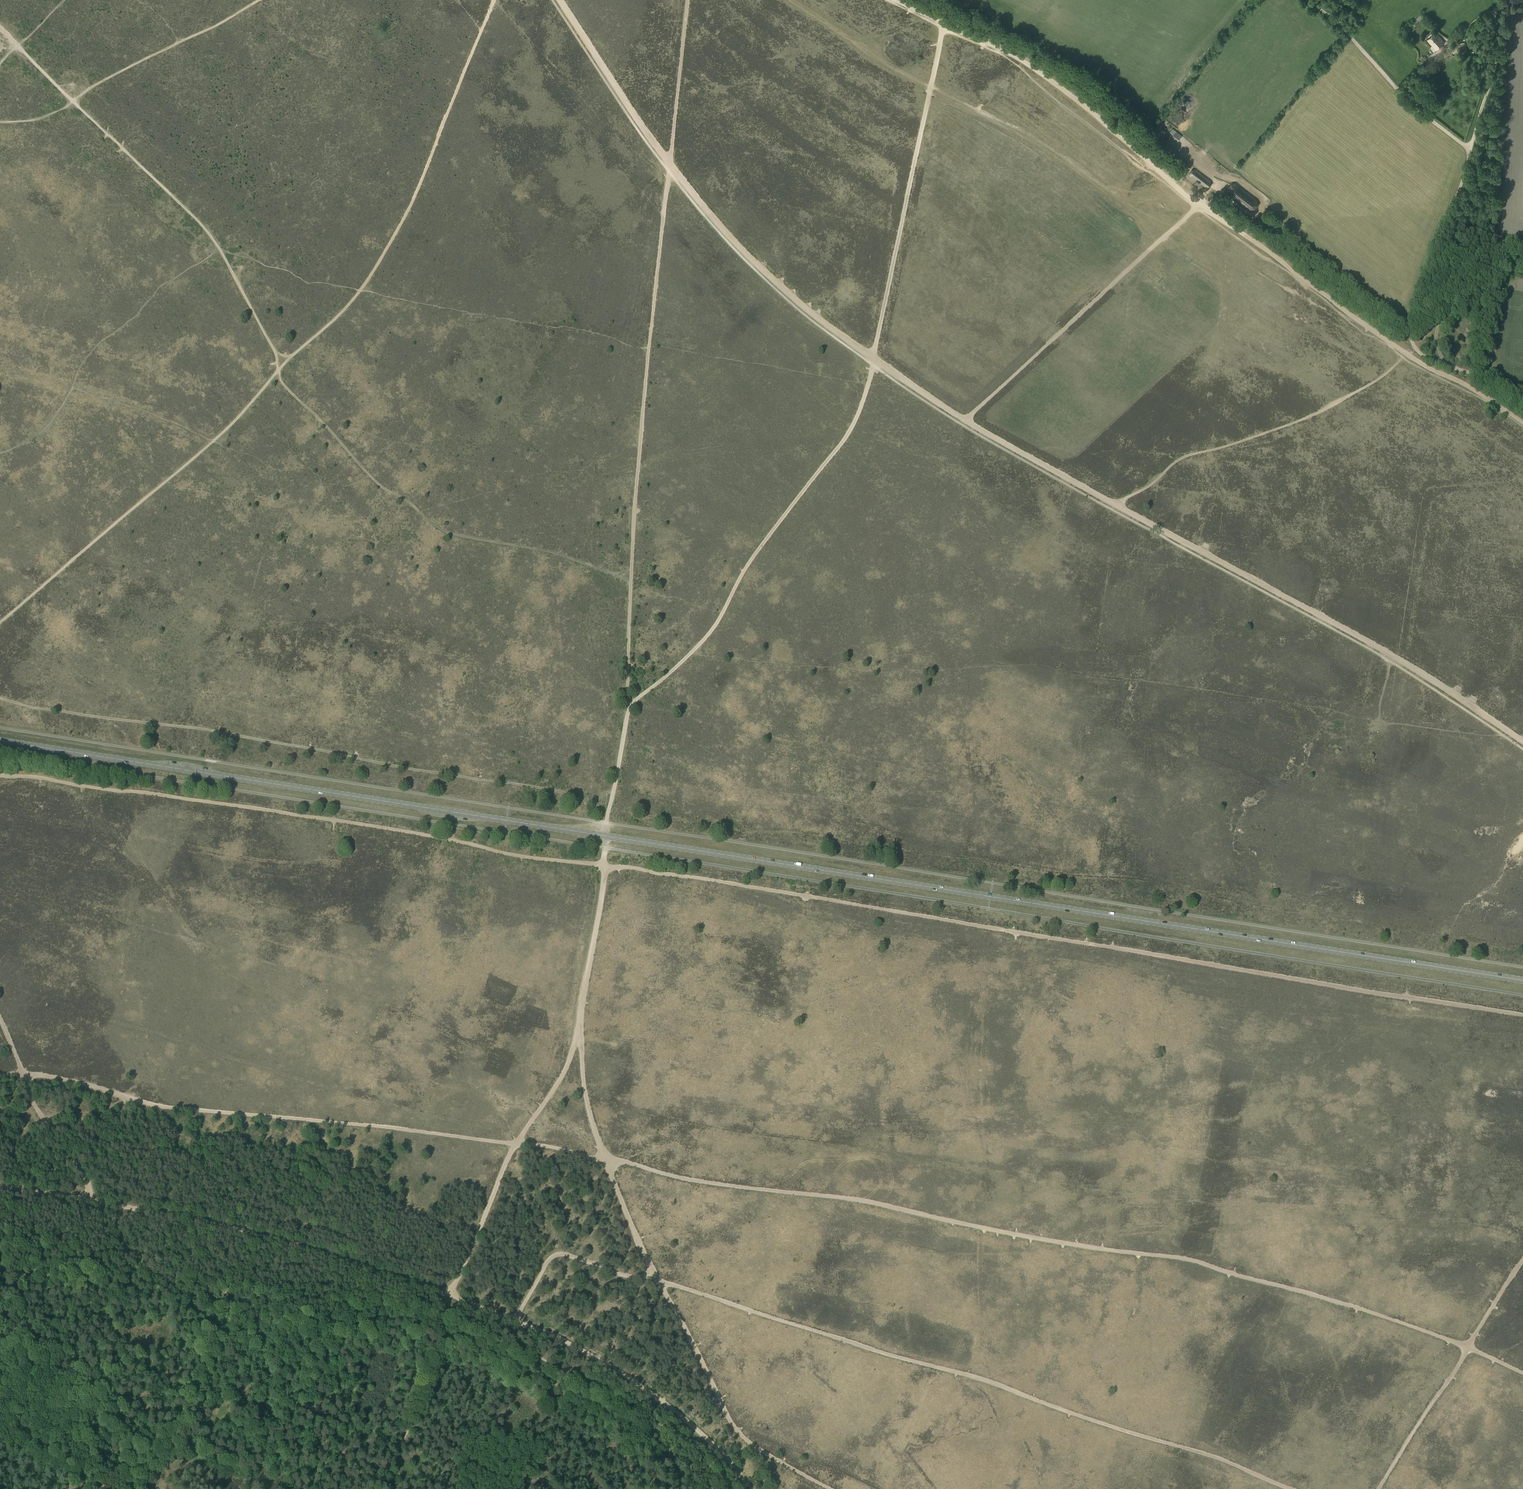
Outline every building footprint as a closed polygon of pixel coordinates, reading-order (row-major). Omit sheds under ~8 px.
[(1434,33),(1426,40),(1435,50),(1443,43),(1434,33)] [(1467,43),(1460,45),(1461,54),(1469,53),(1467,43)] [(1423,55),(1418,60),(1422,65),(1427,60),(1423,55)] [(1176,123),(1191,107),(1187,104),(1172,119),(1176,123)] [(1190,172),(1190,175),(1206,187),(1209,187),(1210,184),(1210,181),(1209,180),(1210,177),(1204,172),(1202,175),(1195,169),(1192,169),(1190,172)] [(1257,201),(1236,184),(1231,185),(1228,189),(1228,194),(1250,211),(1254,210),(1258,205),(1257,201)]
